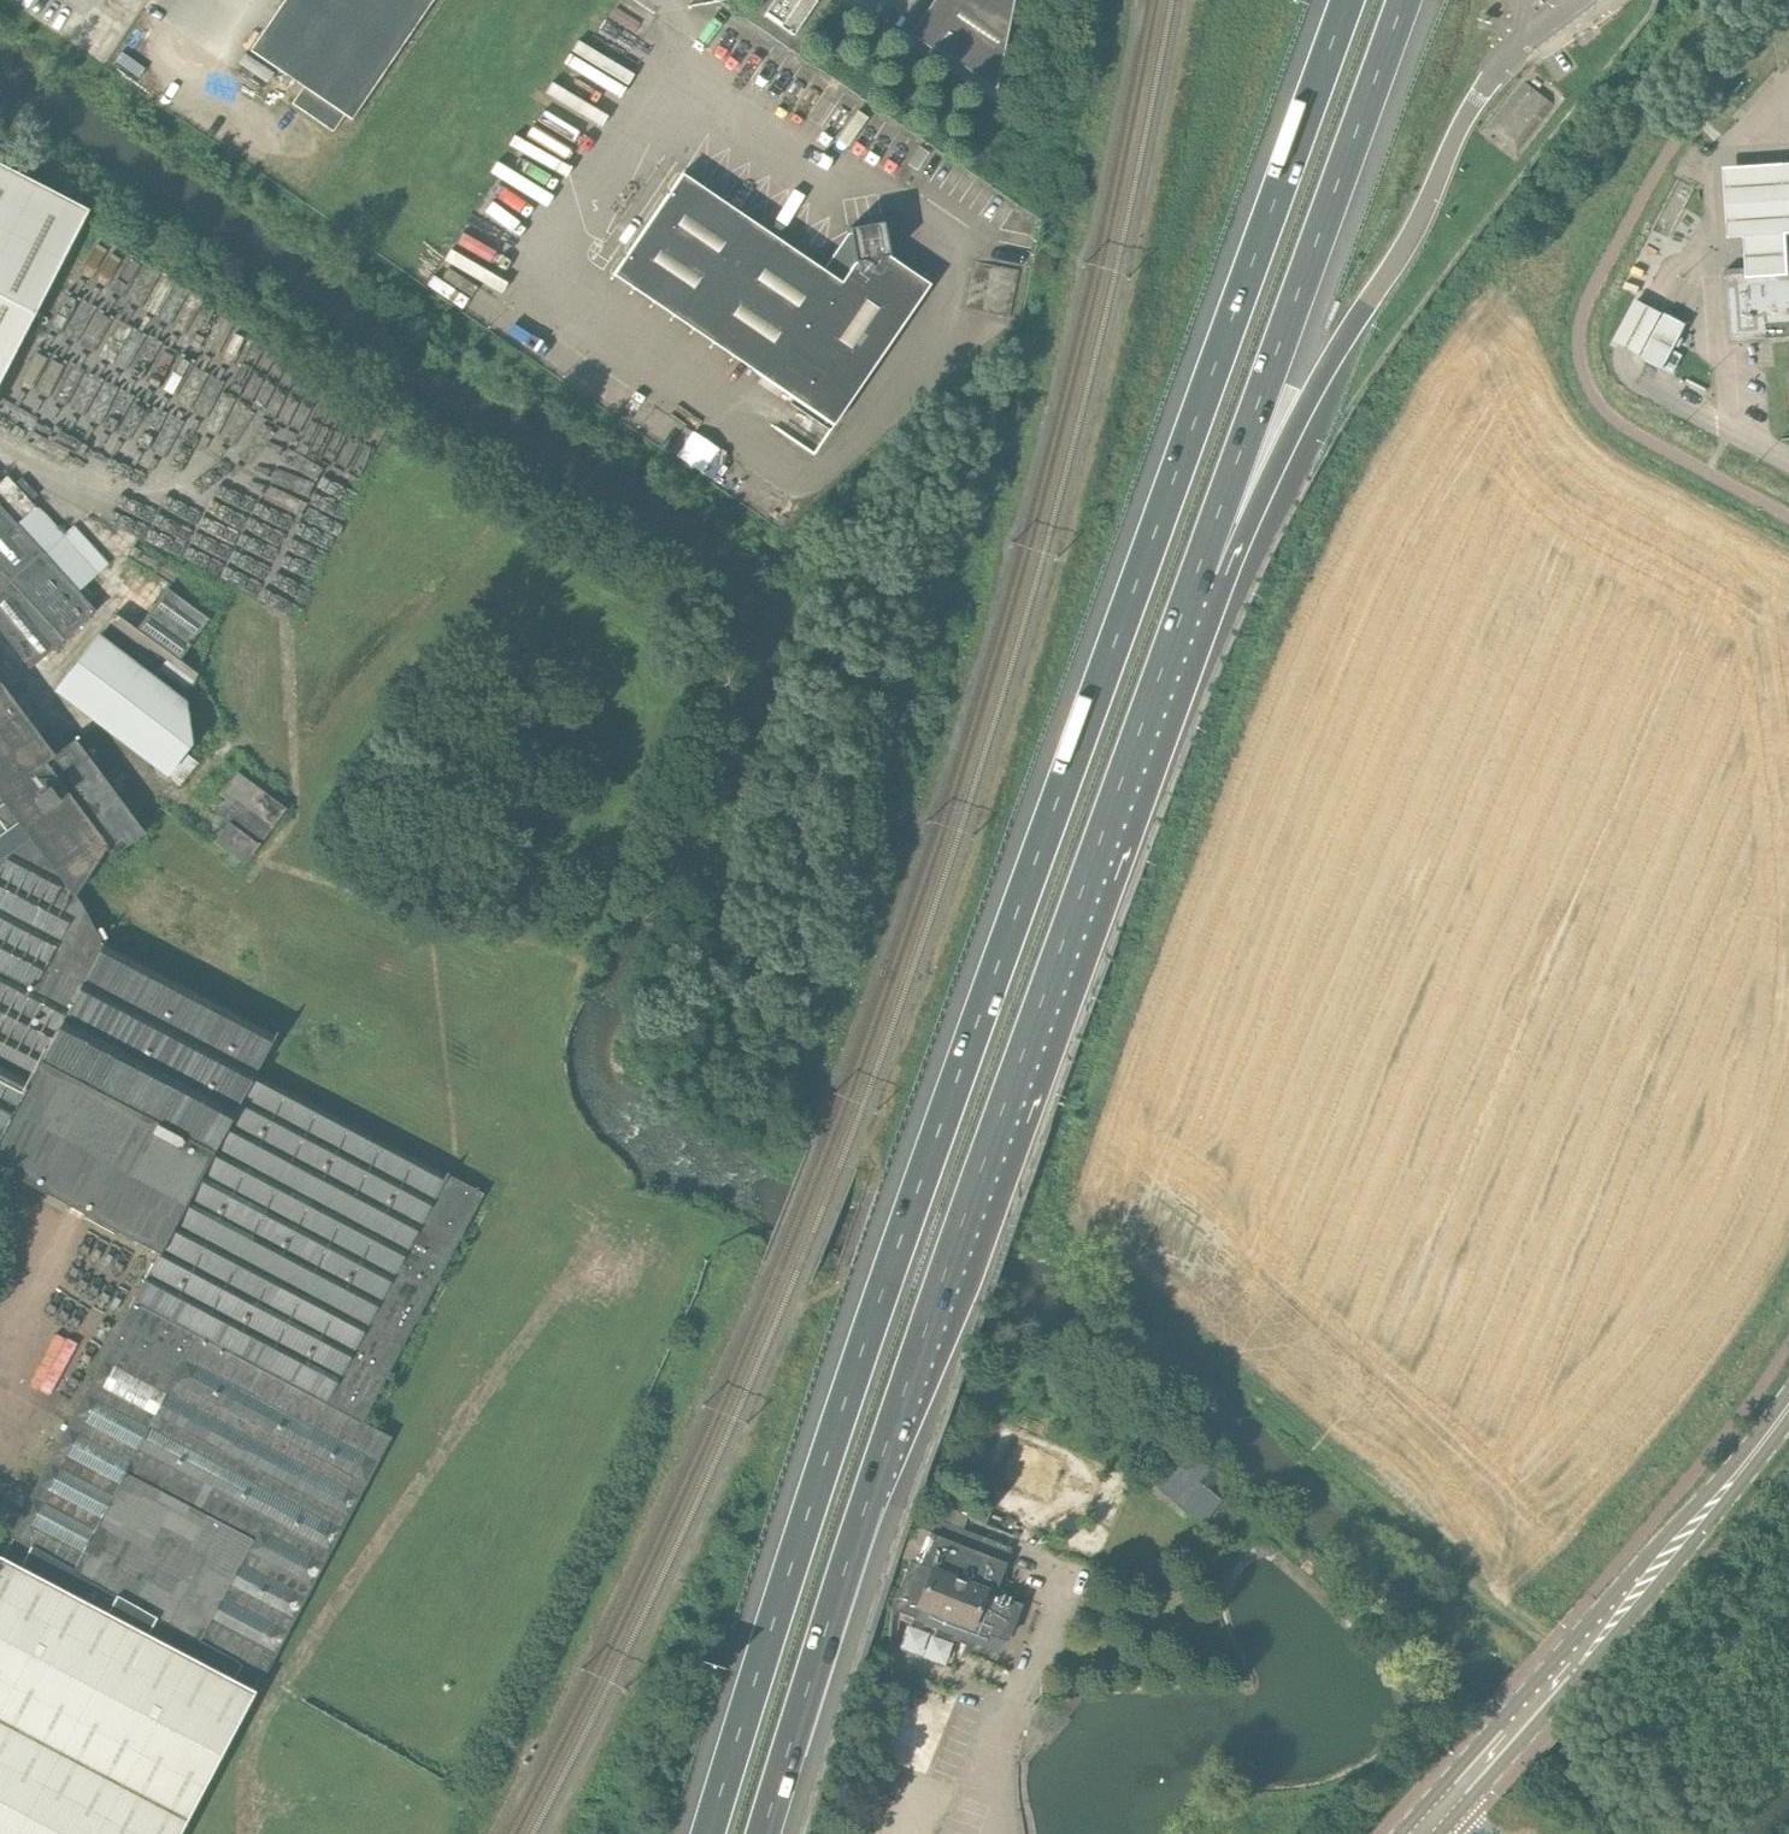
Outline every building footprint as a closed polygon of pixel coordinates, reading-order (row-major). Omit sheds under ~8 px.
[(414,29),(371,0),(285,0),(250,51),(304,87),(292,104),(334,132),(345,115),(352,120),(414,29)] [(434,0),(371,0),(414,29),(434,0)] [(763,6),(800,24),(815,0),(767,0),(763,6)] [(1022,0),(938,0),(915,34),(996,90),(1022,0)] [(1516,142),(1548,99),(1531,87),(1499,128),(1516,142)] [(1788,271),(1785,235),(1788,235),(1788,164),(1722,168),(1726,239),(1743,238),(1745,273),(1788,271)] [(97,215),(0,165),(0,402),(97,215)] [(831,276),(682,174),(613,275),(757,374),(834,426),(931,285),(889,257),(883,223),(849,229),(852,246),(831,276)] [(1788,271),(1745,273),(1731,274),(1731,272),(1727,272),(1732,340),(1768,338),(1767,325),(1788,323),(1788,271)] [(1639,355),(1661,313),(1648,306),(1637,300),(1615,343),(1625,348),(1639,355)] [(1641,358),(1643,359),(1663,369),(1686,325),(1665,313),(1641,358)] [(31,668),(96,611),(94,608),(103,600),(88,583),(108,564),(48,497),(37,508),(7,475),(1,481),(0,481),(0,631),(31,668)] [(165,590),(137,570),(146,558),(135,549),(100,595),(110,603),(107,608),(113,613),(98,634),(53,691),(179,787),(198,763),(195,759),(187,697),(202,677),(179,660),(209,619),(167,588),(165,590)] [(104,941),(105,937),(100,927),(118,919),(234,980),(262,929),(143,866),(130,892),(91,911),(87,904),(76,893),(106,848),(112,857),(144,833),(75,739),(54,755),(0,683),(0,1169),(159,1253),(133,1302),(88,1386),(76,1381),(0,1525),(0,1530),(8,1536),(263,1678),(391,1436),(362,1421),(483,1193),(447,1174),(448,1172),(255,1072),(277,1032),(104,941)] [(244,865),(287,808),(237,772),(220,793),(228,799),(215,815),(228,823),(213,842),(244,865)] [(1231,1487),(1207,1469),(1198,1479),(1188,1472),(1169,1496),(1180,1505),(1180,1506),(1203,1525),(1222,1500),(1221,1499),(1231,1487)] [(921,1556),(915,1554),(889,1618),(910,1625),(903,1645),(952,1665),(964,1634),(1000,1646),(1021,1595),(1001,1587),(1012,1556),(1010,1555),(1015,1544),(1010,1542),(1014,1532),(941,1505),(921,1556)] [(262,1705),(262,1701),(260,1698),(12,1569),(8,1569),(6,1571),(0,1582),(0,1833),(195,1833),(262,1705)]
